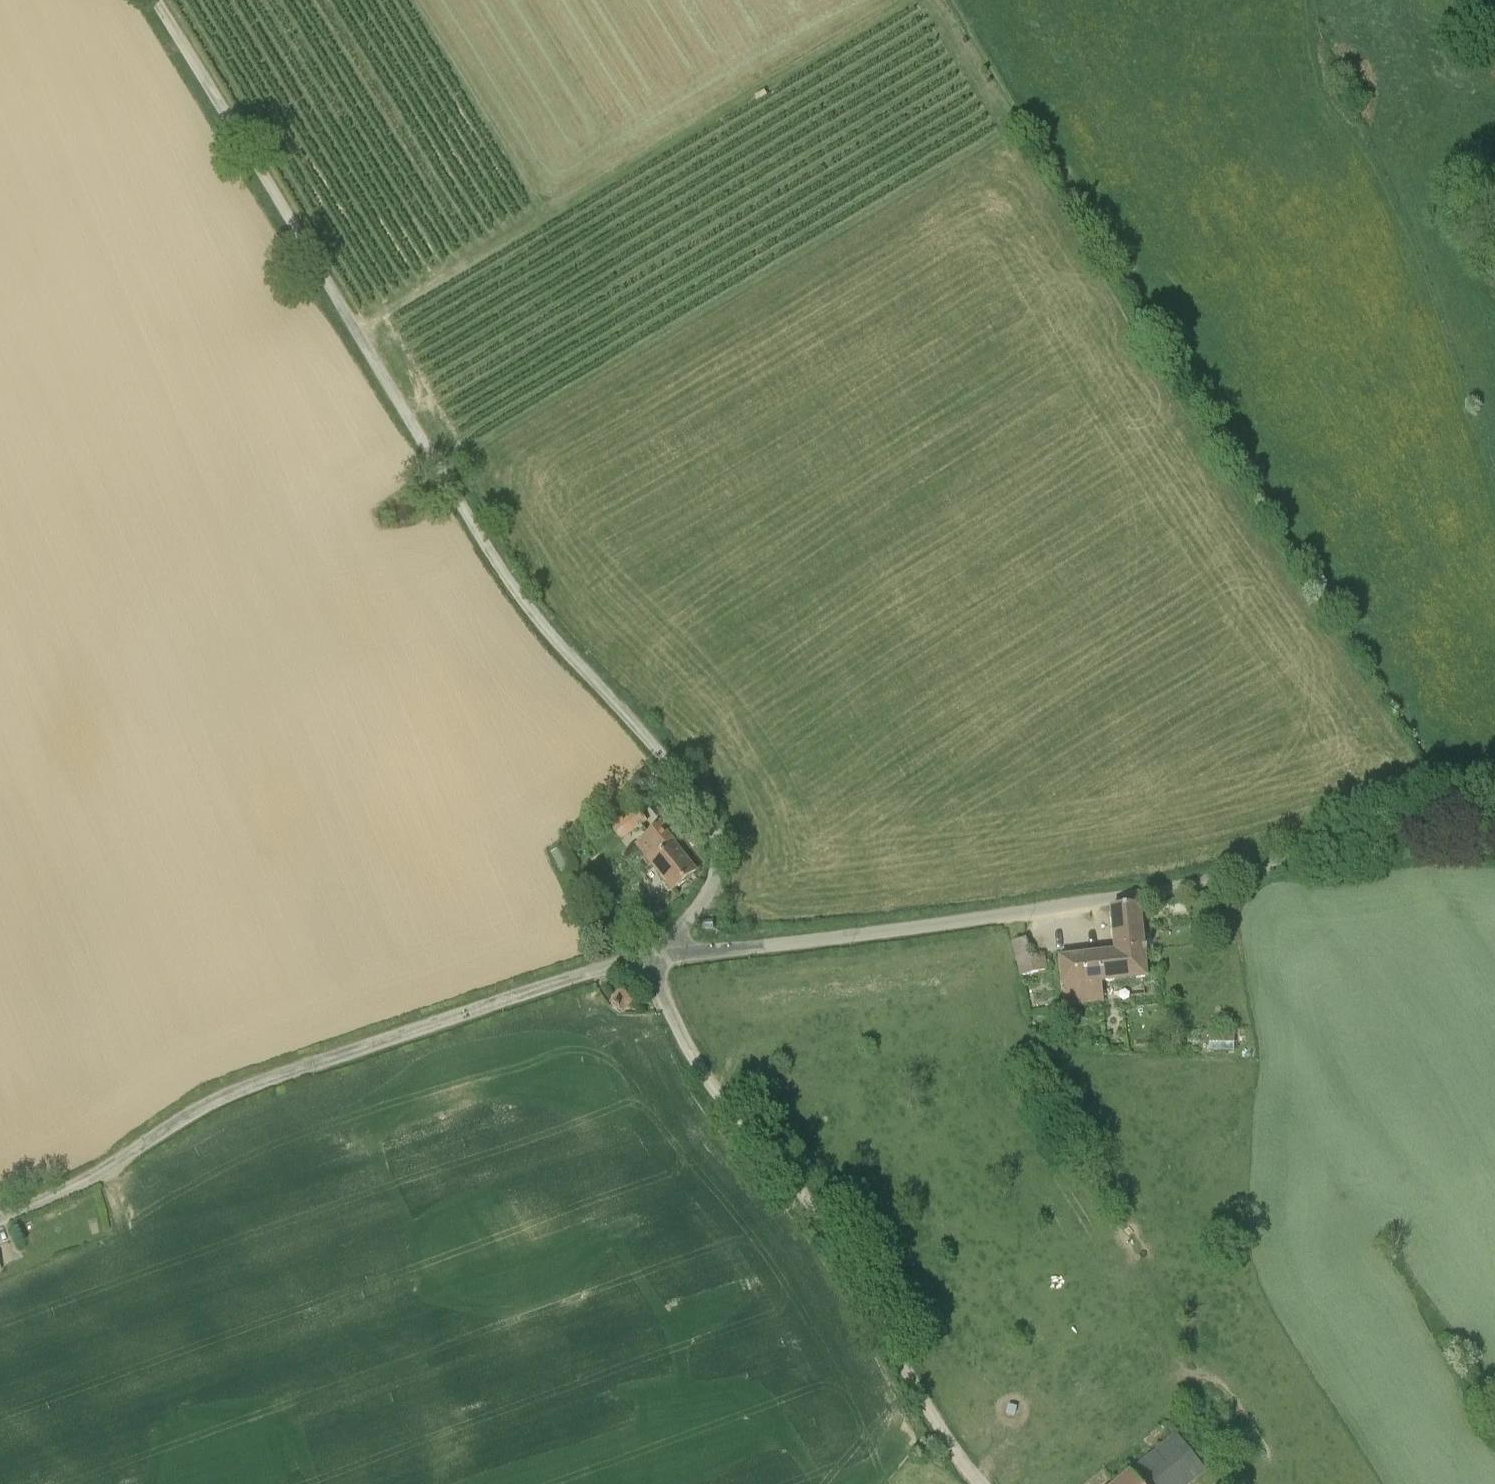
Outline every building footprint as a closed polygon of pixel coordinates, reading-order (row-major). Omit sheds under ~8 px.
[(625,815),(636,830),(648,822),(637,806),(625,815)] [(660,826),(636,844),(674,891),(697,872),(660,826)] [(563,875),(576,869),(565,847),(552,853),(563,875)] [(1151,949),(1144,950),(1140,908),(1129,909),(1129,907),(1125,907),(1125,909),(1113,910),(1117,953),(1118,960),(1125,959),(1124,952),(1151,950),(1151,949)] [(1147,977),(1144,952),(1152,952),(1151,950),(1124,952),(1125,959),(1118,960),(1117,953),(1062,959),(1065,985),(1068,985),(1070,1003),(1104,1000),(1102,982),(1147,977)] [(1044,957),(1018,963),(1021,976),(1047,970),(1044,957)] [(612,1005),(624,1013),(633,999),(622,991),(612,1005)] [(1210,1028),(1210,1050),(1235,1051),(1235,1028),(1210,1028)] [(1186,1447),(1177,1435),(1131,1473),(1117,1483),(1189,1483),(1205,1470),(1203,1468),(1186,1447)]
